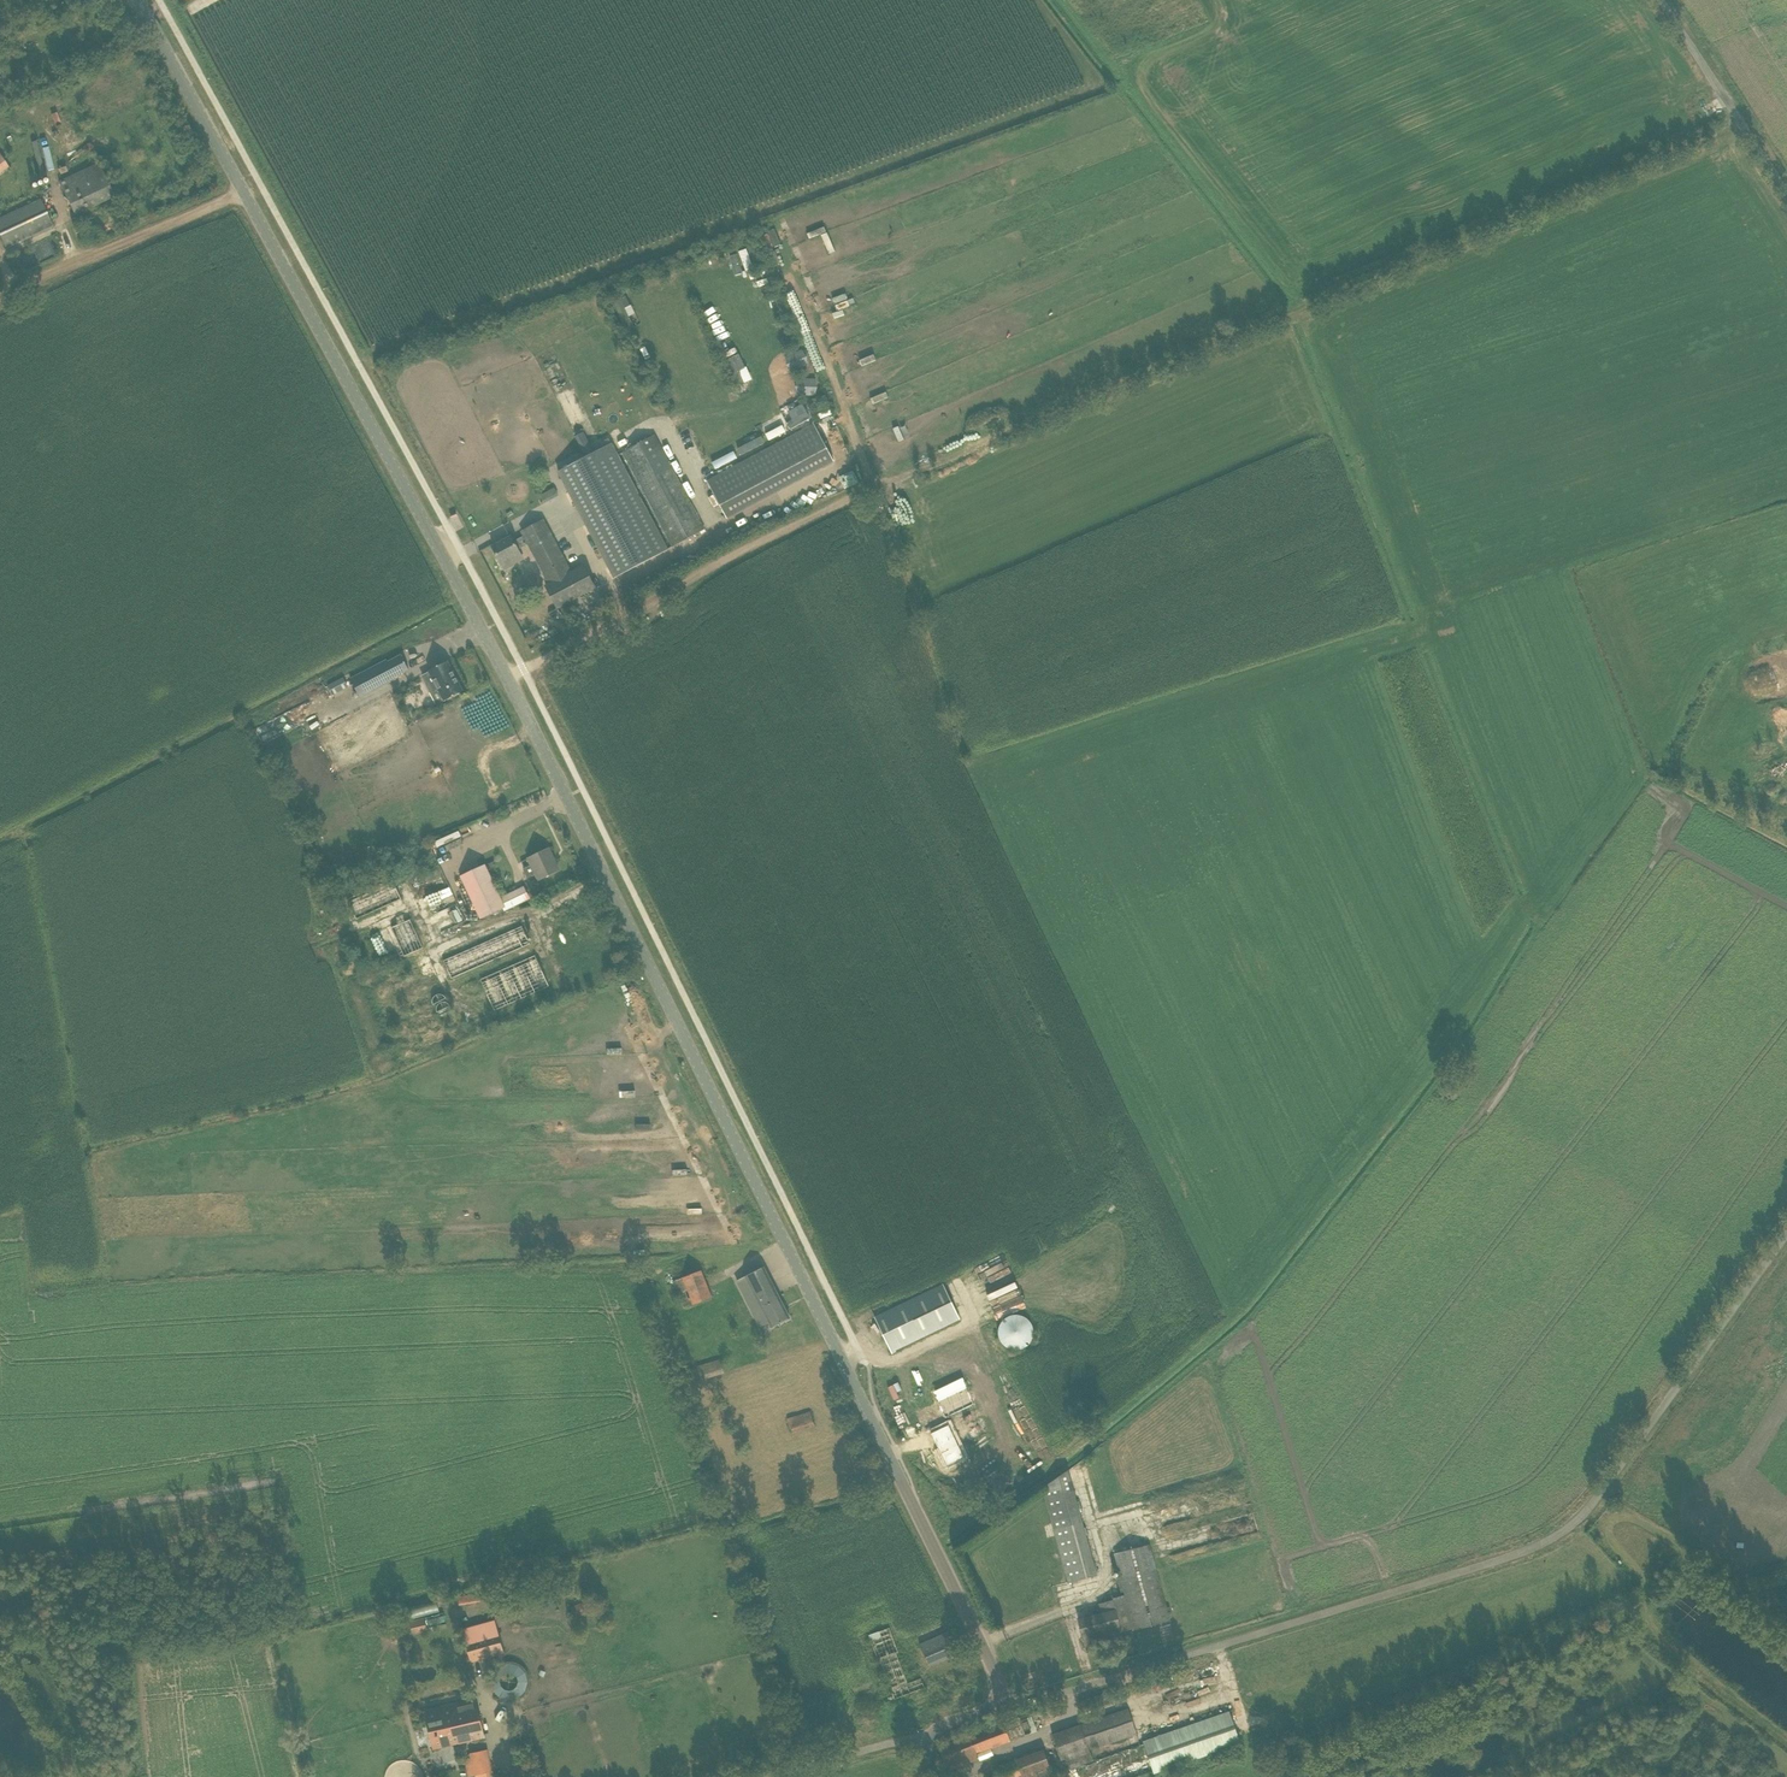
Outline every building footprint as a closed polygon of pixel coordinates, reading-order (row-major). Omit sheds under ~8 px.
[(19,51),(15,42),(0,49),(0,60),(19,51)] [(10,169),(0,154),(0,176),(10,169)] [(114,196),(99,163),(59,182),(74,215),(114,196)] [(41,201),(0,220),(0,236),(5,247),(53,225),(41,201)] [(769,247),(779,246),(778,233),(768,234),(769,247)] [(746,270),(763,264),(755,244),(739,250),(746,270)] [(658,280),(644,283),(647,295),(660,292),(658,280)] [(694,327),(701,324),(692,306),(686,310),(694,327)] [(717,337),(723,349),(734,344),(729,332),(717,337)] [(740,385),(753,379),(740,353),(727,359),(740,385)] [(724,378),(712,382),(718,397),(729,392),(724,378)] [(745,419),(736,422),(739,429),(763,419),(758,406),(742,412),(745,419)] [(809,411),(788,420),(791,428),(813,418),(809,411)] [(814,423),(706,480),(727,519),(834,461),(814,423)] [(676,546),(707,529),(656,434),(624,451),(676,546)] [(557,471),(614,578),(668,549),(612,442),(557,471)] [(712,461),(715,468),(739,459),(736,451),(712,461)] [(555,489),(540,496),(544,504),(558,497),(555,489)] [(558,608),(596,588),(584,565),(572,571),(544,519),(520,531),(523,536),(514,541),(511,537),(493,547),(504,569),(523,559),(518,549),(528,544),(549,584),(546,585),(558,608)] [(387,659),(351,677),(361,695),(396,677),(395,675),(409,668),(402,654),(388,661),(387,659)] [(445,701),(463,691),(447,661),(429,671),(429,672),(425,674),(429,681),(426,682),(431,693),(438,689),(445,701)] [(559,870),(549,848),(528,858),(531,865),(523,869),(527,878),(535,874),(538,880),(559,870)] [(484,865),(461,875),(480,917),(503,907),(504,910),(529,898),(524,886),(500,897),(488,871),(484,865)] [(347,899),(356,919),(401,899),(392,878),(347,899)] [(457,903),(448,908),(455,924),(465,919),(457,903)] [(404,956),(423,948),(410,919),(391,927),(404,956)] [(530,944),(522,925),(443,960),(451,978),(530,944)] [(389,934),(377,938),(380,949),(393,945),(389,934)] [(549,986),(535,955),(480,979),(494,1010),(549,986)] [(681,1267),(683,1275),(696,1272),(694,1263),(681,1267)] [(764,1266),(736,1281),(753,1313),(762,1309),(771,1328),(790,1318),(764,1266)] [(684,1307),(692,1304),(693,1305),(712,1297),(702,1270),(683,1278),(674,1281),(684,1307)] [(960,1318),(944,1284),(875,1317),(891,1351),(960,1318)] [(1033,1328),(1033,1325),(1032,1323),(1029,1320),(1027,1318),(1022,1315),(1018,1314),(1013,1314),(1009,1316),(1005,1318),(1002,1321),(1000,1324),(998,1329),(999,1334),(999,1337),(1001,1342),(1005,1345),(1008,1348),(1012,1349),(1016,1349),(1020,1349),(1024,1348),(1027,1346),(1030,1343),(1032,1339),(1033,1336),(1034,1332),(1033,1328)] [(697,1366),(702,1379),(725,1371),(721,1358),(697,1366)] [(961,1379),(935,1392),(939,1400),(937,1402),(945,1417),(973,1403),(961,1379)] [(790,1416),(793,1432),(816,1427),(813,1411),(790,1416)] [(948,1423),(931,1431),(946,1464),(964,1455),(948,1423)] [(1042,1488),(1068,1583),(1097,1575),(1068,1469),(1042,1488)] [(1099,1602),(1102,1613),(1079,1619),(1087,1649),(1124,1639),(1122,1631),(1132,1629),(1133,1630),(1170,1620),(1149,1542),(1115,1551),(1127,1594),(1099,1602)] [(439,1601),(416,1607),(418,1615),(441,1610),(439,1601)] [(582,1602),(571,1608),(576,1617),(587,1612),(582,1602)] [(395,1610),(378,1614),(380,1623),(392,1620),(392,1619),(397,1618),(395,1610)] [(424,1616),(410,1620),(412,1631),(426,1627),(424,1616)] [(925,1687),(921,1677),(908,1682),(897,1652),(899,1651),(891,1626),(868,1634),(877,1660),(880,1658),(895,1698),(925,1687)] [(948,1631),(920,1644),(929,1664),(957,1652),(948,1631)] [(498,1632),(466,1642),(471,1660),(503,1651),(498,1632)] [(408,1647),(401,1649),(403,1660),(409,1659),(410,1656),(408,1647)] [(505,1700),(513,1693),(503,1681),(494,1688),(505,1700)] [(1093,1708),(1112,1702),(1108,1691),(1089,1697),(1093,1708)] [(435,1748),(486,1736),(478,1700),(427,1711),(435,1748)] [(1129,1708),(1052,1734),(1061,1760),(1066,1758),(1069,1769),(1093,1761),(1090,1750),(1137,1734),(1129,1708)] [(1230,1711),(1143,1742),(1144,1743),(1153,1771),(1154,1773),(1241,1743),(1230,1711)] [(1005,1722),(939,1748),(948,1770),(959,1766),(979,1759),(977,1753),(1011,1740),(1005,1722)] [(1000,1776),(1053,1776),(1044,1750),(996,1767),(1000,1776)]
